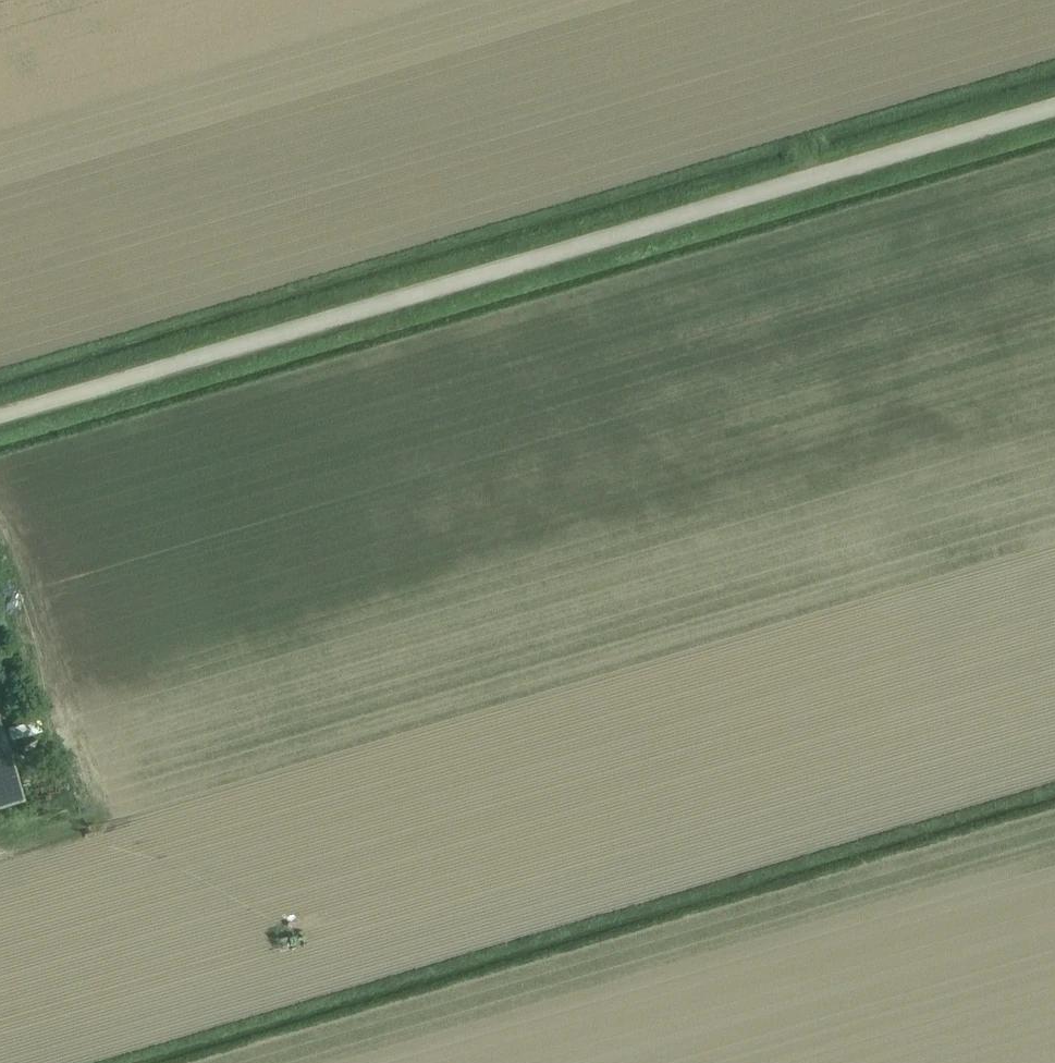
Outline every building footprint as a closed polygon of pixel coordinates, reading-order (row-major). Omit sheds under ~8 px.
[(19,804),(0,744),(0,810),(19,804)]
